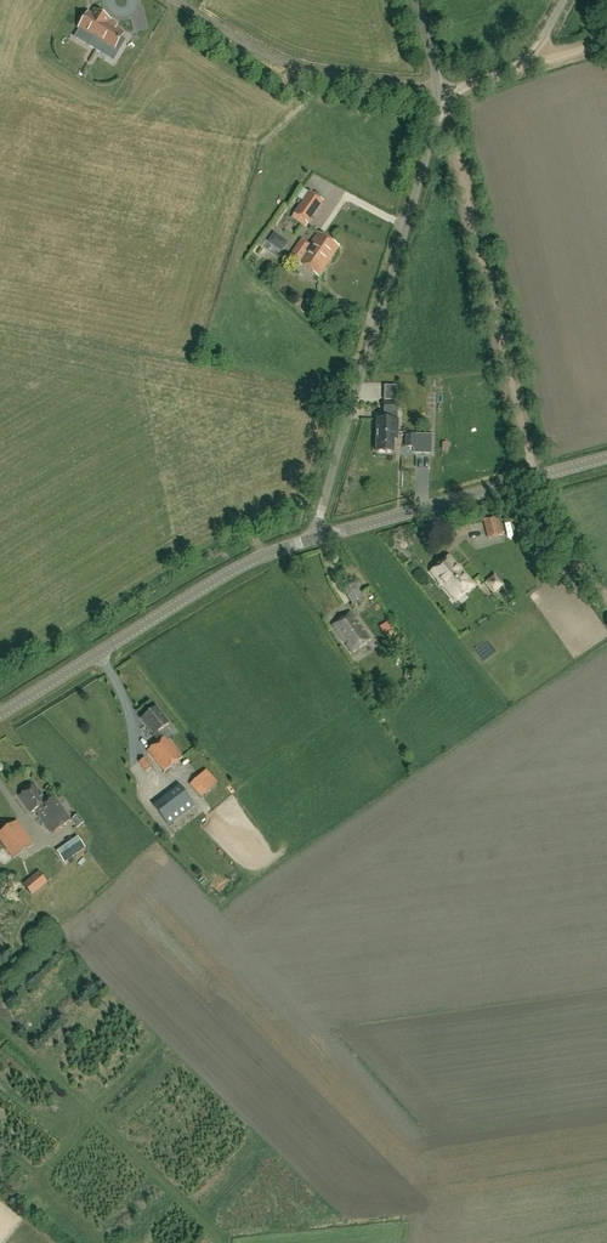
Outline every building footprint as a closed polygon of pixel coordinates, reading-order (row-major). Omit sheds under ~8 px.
[(85,12),(77,27),(90,35),(85,44),(101,53),(104,47),(115,53),(123,39),(119,36),(121,32),(105,23),(107,19),(91,10),(89,14),(85,12)] [(308,187),(316,174),(309,169),(301,183),(308,187)] [(307,225),(322,203),(308,193),(293,215),(307,225)] [(289,231),(298,236),(301,230),(292,225),(289,231)] [(292,257),(298,261),(296,264),(317,278),(338,248),(317,234),(310,245),(303,240),(302,241),(301,239),(290,255),(292,256),(292,257)] [(274,244),(270,251),(282,258),(286,251),(274,244)] [(396,401),(396,386),(384,386),(384,400),(396,401)] [(386,432),(397,432),(398,420),(397,420),(398,412),(397,412),(397,402),(383,402),(382,411),(384,412),(384,419),(377,419),(376,438),(386,438),(386,432)] [(386,438),(376,438),(376,452),(393,453),(393,439),(397,439),(397,432),(386,432),(386,438)] [(415,447),(416,435),(405,434),(405,447),(414,447),(415,447)] [(431,435),(416,435),(415,447),(414,447),(414,452),(431,453),(431,435)] [(489,537),(502,533),(497,518),(485,521),(489,537)] [(449,556),(431,572),(456,601),(474,585),(449,556)] [(352,605),(364,598),(355,583),(344,590),(352,605)] [(350,652),(368,639),(349,612),(331,625),(350,652)] [(166,771),(183,756),(168,738),(173,735),(165,726),(169,723),(156,707),(141,719),(154,735),(158,732),(163,738),(148,751),(166,771)] [(150,768),(152,766),(145,758),(139,762),(146,771),(150,768)] [(191,785),(203,797),(221,779),(213,771),(204,779),(200,776),(191,785)] [(52,834),(71,821),(55,797),(46,802),(35,786),(34,787),(33,784),(27,788),(29,790),(20,796),(31,813),(35,810),(52,834)] [(169,824),(194,805),(180,786),(155,805),(169,824)] [(79,826),(84,823),(78,815),(73,819),(79,826)] [(33,845),(17,820),(0,832),(0,839),(13,858),(33,845)] [(64,862),(69,858),(86,848),(78,837),(56,851),(64,862)] [(24,885),(31,894),(47,881),(39,872),(24,885)]
